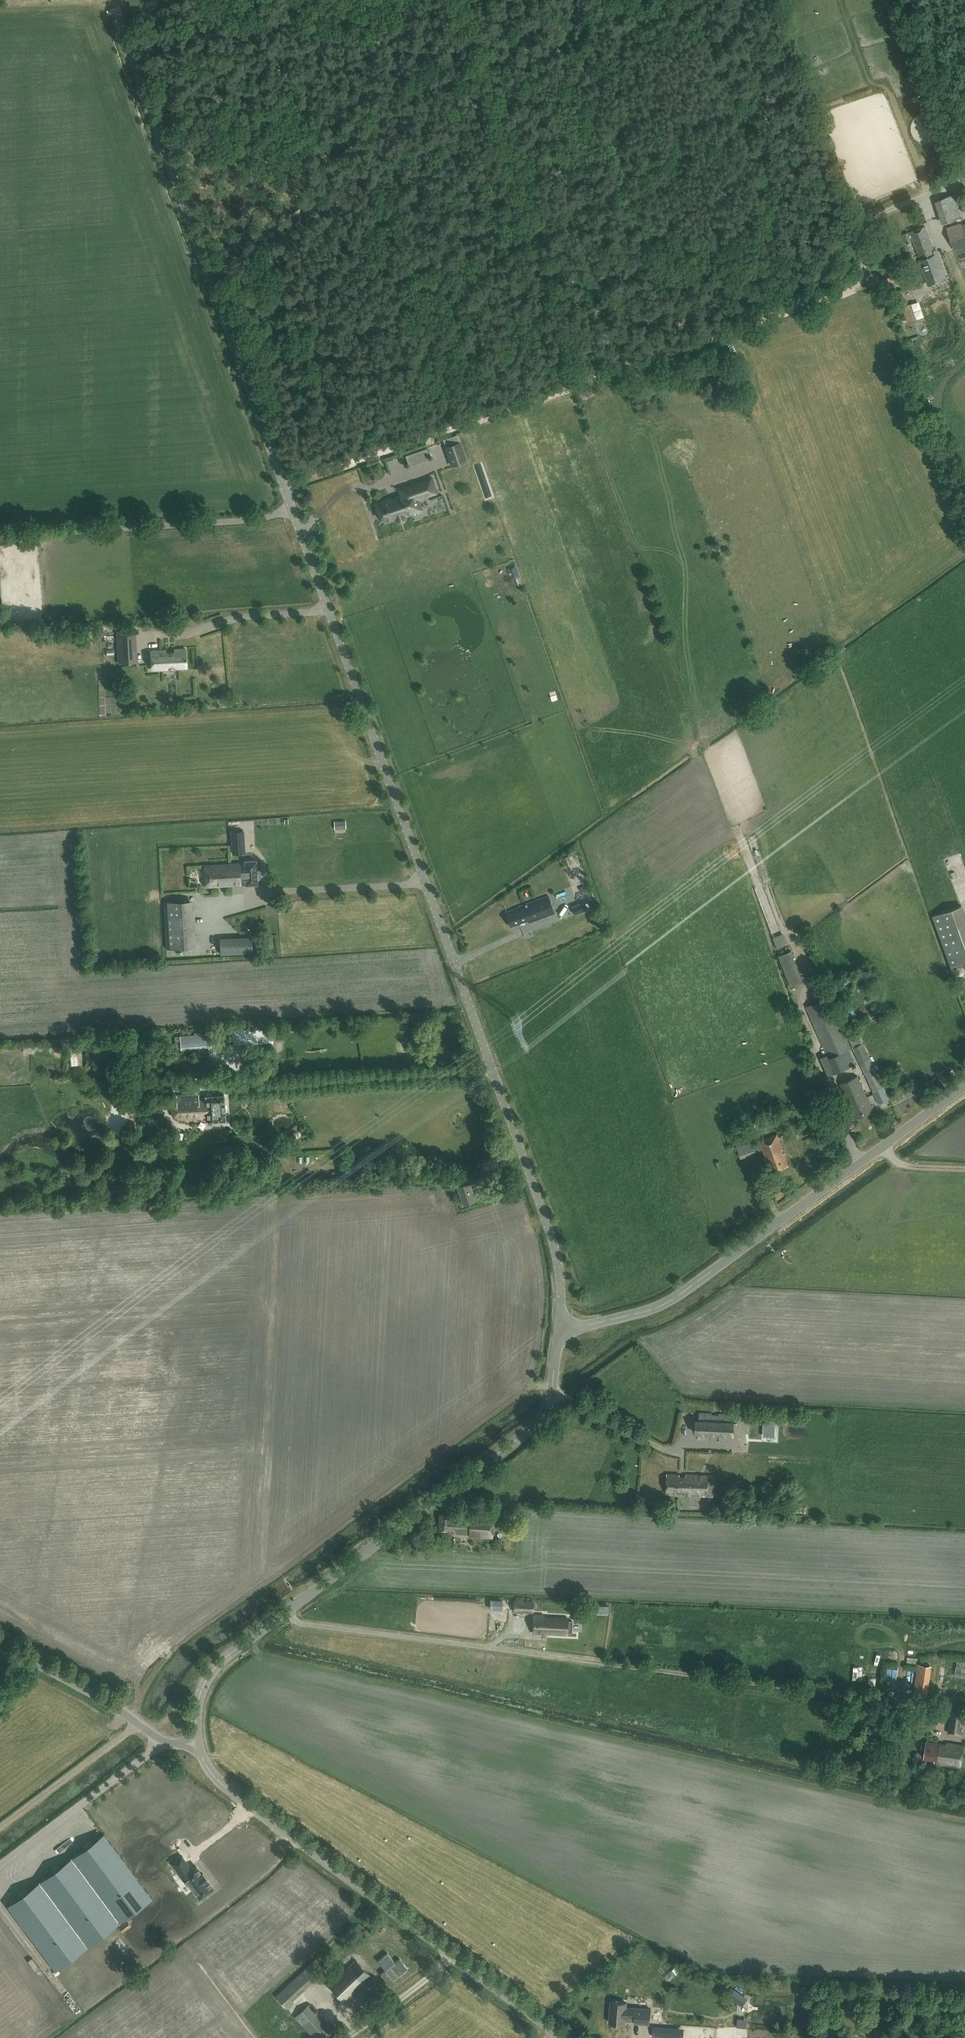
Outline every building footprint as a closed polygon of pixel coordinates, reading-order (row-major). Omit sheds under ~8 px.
[(952,203),(957,216),(962,214),(957,201),(952,203)] [(934,204),(929,206),(933,217),(938,216),(934,204)] [(962,224),(961,222),(945,227),(954,251),(964,247),(964,223),(962,224)] [(929,238),(925,226),(910,231),(914,244),(921,260),(920,261),(929,285),(947,278),(942,264),(939,265),(934,251),(929,238)] [(888,285),(901,282),(898,268),(885,271),(888,285)] [(896,292),(904,311),(908,323),(917,320),(911,304),(909,305),(903,289),(896,292)] [(459,441),(446,445),(453,464),(466,460),(459,441)] [(375,504),(378,511),(381,519),(383,518),(384,522),(395,519),(396,520),(397,521),(398,521),(398,522),(400,522),(402,522),(403,521),(404,520),(405,519),(405,518),(405,517),(405,516),(405,515),(421,509),(417,499),(436,492),(431,477),(428,479),(428,481),(417,485),(416,483),(412,484),(413,487),(407,489),(406,486),(400,488),(402,495),(397,497),(398,499),(391,501),(390,499),(375,504)] [(22,588),(22,601),(36,601),(36,589),(22,588)] [(136,662),(134,633),(118,634),(119,663),(136,662)] [(166,650),(150,651),(152,670),(167,669),(167,668),(166,668),(165,666),(175,665),(176,668),(187,667),(186,648),(174,649),(175,652),(165,653),(165,650),(166,650)] [(248,829),(238,829),(238,845),(247,846),(248,829)] [(569,855),(562,857),(565,866),(572,863),(569,855)] [(206,886),(242,884),(241,883),(246,883),(246,885),(258,884),(256,860),(245,861),(245,864),(240,864),(240,863),(204,865),(206,886)] [(529,923),(554,913),(548,896),(518,907),(519,907),(505,912),(510,927),(528,920),(529,923)] [(167,949),(192,947),(189,900),(164,902),(167,949)] [(572,907),(575,915),(588,910),(585,901),(572,907)] [(964,961),(964,916),(961,905),(932,916),(950,967),(964,961)] [(244,953),(243,937),(220,938),(220,954),(244,953)] [(243,937),(244,953),(253,952),(252,937),(243,937)] [(806,1005),(827,1055),(813,1060),(820,1080),(856,1063),(849,1050),(852,1048),(829,995),(806,1005)] [(847,1033),(875,1095),(886,1091),(856,1028),(847,1033)] [(254,1031),(255,1041),(268,1040),(267,1030),(254,1031)] [(180,1036),(178,1037),(178,1047),(181,1047),(181,1050),(211,1047),(210,1033),(180,1035),(180,1036)] [(874,1110),(868,1096),(866,1097),(857,1076),(840,1084),(855,1118),(874,1110)] [(224,1095),(205,1096),(205,1100),(189,1101),(178,1102),(179,1120),(206,1118),(206,1122),(225,1121),(224,1095)] [(172,1131),(170,1138),(182,1140),(183,1133),(172,1131)] [(769,1172),(789,1165),(778,1133),(760,1139),(765,1157),(768,1156),(769,1161),(766,1162),(769,1172)] [(741,1158),(751,1155),(747,1143),(741,1145),(740,1141),(736,1143),(741,1158)] [(464,1205),(475,1201),(468,1182),(457,1186),(464,1205)] [(584,1336),(588,1345),(595,1341),(590,1333),(584,1336)] [(599,1407),(603,1402),(595,1397),(592,1403),(599,1407)] [(695,1434),(698,1434),(697,1439),(709,1440),(709,1434),(719,1434),(719,1440),(731,1441),(731,1435),(734,1435),(735,1420),(732,1420),(732,1415),(699,1413),(699,1418),(696,1418),(695,1434)] [(714,1476),(667,1473),(666,1494),(713,1496),(714,1476)] [(504,1510),(503,1517),(514,1518),(514,1510),(504,1510)] [(493,1517),(482,1516),(482,1520),(471,1519),(471,1517),(455,1516),(455,1518),(450,1517),(451,1515),(440,1514),(439,1531),(449,1531),(449,1532),(469,1534),(469,1535),(492,1537),(493,1517)] [(514,1599),(513,1612),(534,1613),(534,1601),(514,1599)] [(532,1633),(567,1635),(568,1617),(544,1616),(544,1615),(533,1614),(532,1633)] [(160,1653),(170,1647),(163,1636),(154,1643),(160,1653)] [(964,1714),(964,1715),(953,1713),(950,1733),(961,1735),(963,1726),(964,1727),(964,1714)] [(943,1763),(961,1766),(964,1745),(941,1742),(941,1743),(926,1741),(924,1757),(943,1760),(943,1763)] [(35,1854),(57,1835),(53,1830),(30,1849),(35,1854)] [(152,1897),(104,1833),(7,1905),(55,1969),(152,1897)] [(181,1877),(183,1875),(200,1897),(213,1887),(207,1879),(208,1878),(203,1872),(202,1873),(196,1865),(192,1868),(182,1855),(171,1863),(181,1877)] [(123,1932),(132,1925),(127,1919),(118,1925),(123,1932)] [(142,1927),(149,1939),(159,1933),(152,1921),(142,1927)] [(364,1982),(363,1981),(370,1974),(356,1959),(348,1966),(329,1985),(345,2002),(364,1982)] [(314,1985),(321,1978),(309,1965),(275,1996),(287,2009),(294,2002),(292,2001),(312,1983),(314,1985)] [(677,1972),(669,1976),(672,1981),(680,1977),(677,1972)] [(741,2002),(745,2007),(751,2001),(746,1997),(741,2002)] [(625,2018),(635,2019),(634,2022),(650,2024),(651,2009),(636,2008),(635,2010),(626,2009),(627,2002),(611,2001),(609,2022),(625,2023),(625,2018)] [(310,2003),(294,2017),(314,2037),(325,2037),(334,2030),(310,2003)] [(674,2035),(674,2026),(659,2025),(659,2034),(674,2035)]
